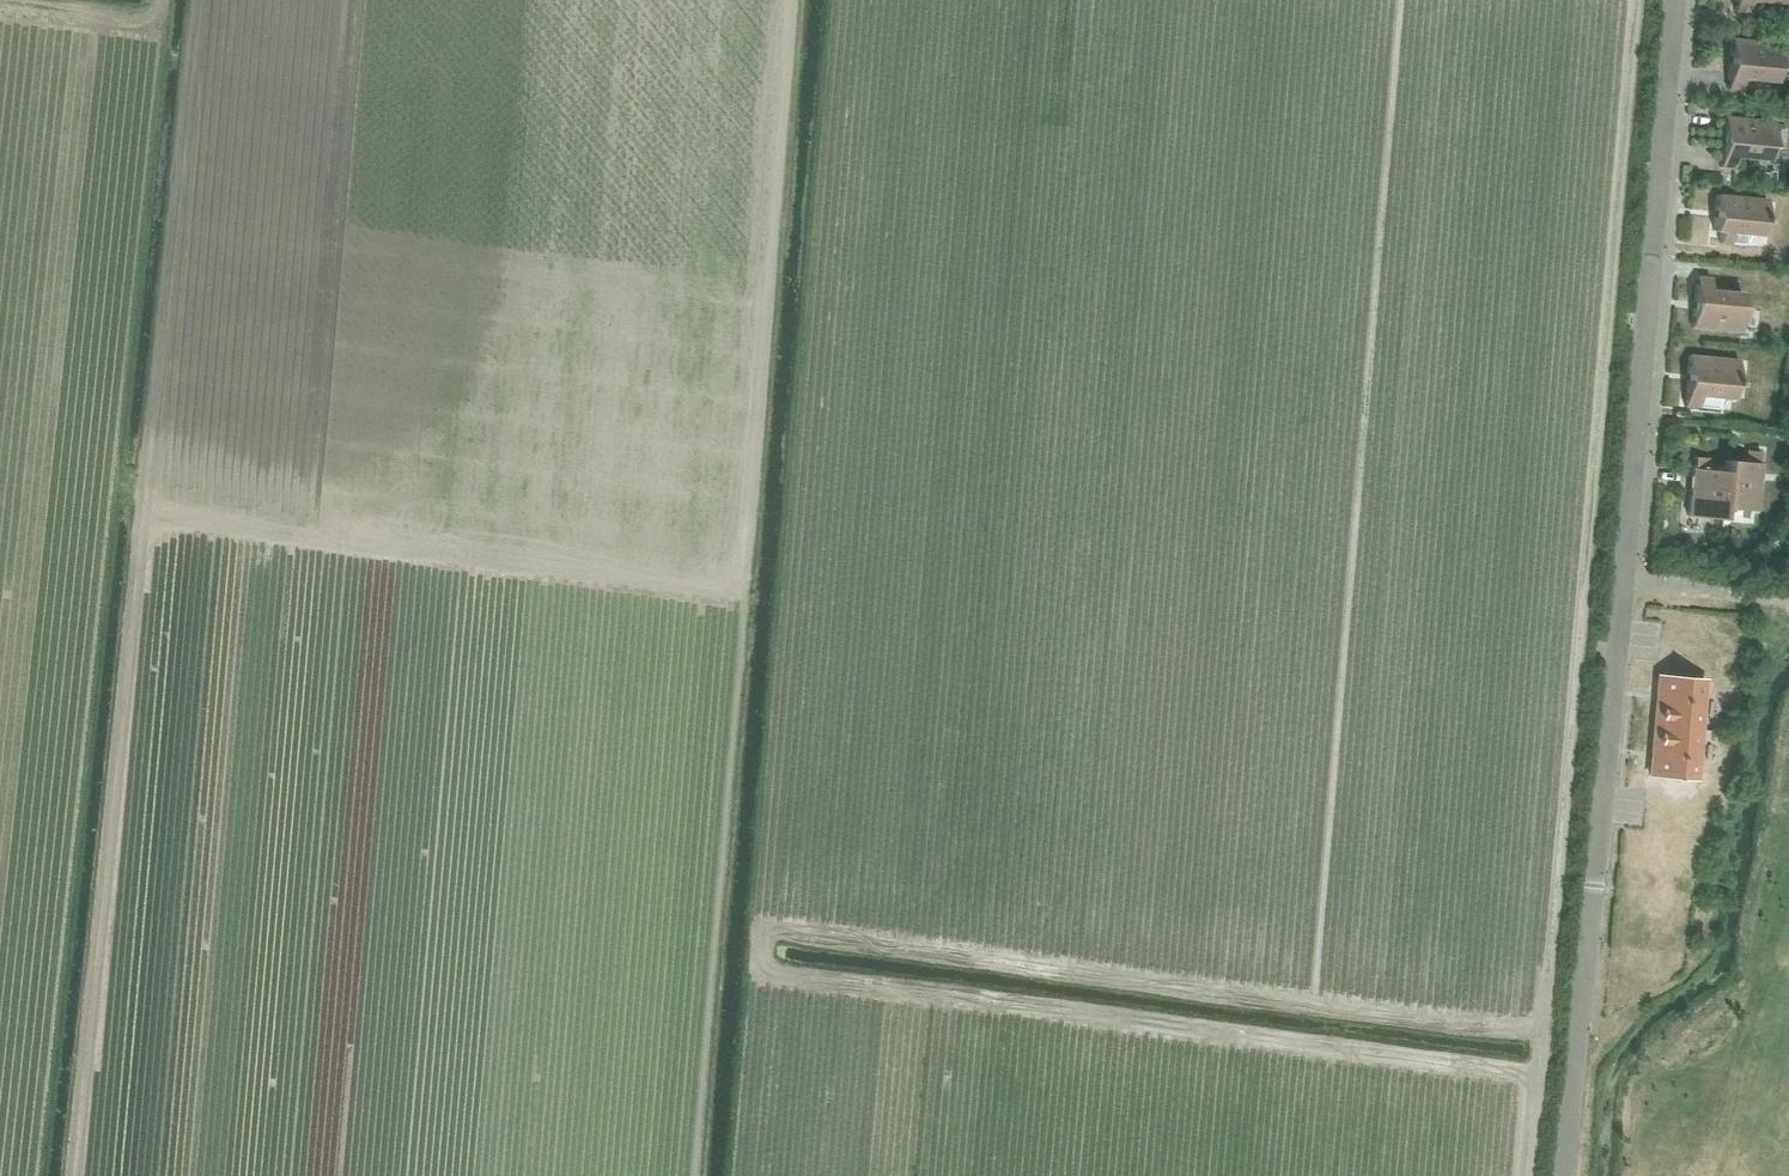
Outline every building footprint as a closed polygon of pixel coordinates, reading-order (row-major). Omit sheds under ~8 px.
[(1734,10),(1748,11),(1749,0),(1735,0),(1734,10)] [(1778,69),(1781,43),(1731,38),(1727,76),(1728,76),(1727,88),(1740,89),(1741,78),(1774,81),(1776,68),(1778,69)] [(1771,147),(1774,121),(1723,116),(1720,154),(1719,166),(1733,167),(1734,156),(1767,159),(1768,146),(1771,147)] [(1764,222),(1766,199),(1716,194),(1713,230),(1720,230),(1719,242),(1745,245),(1746,233),(1760,234),(1761,222),(1764,222)] [(1708,289),(1710,277),(1696,276),(1695,288),(1694,288),(1691,326),(1741,331),(1743,305),(1740,305),(1741,292),(1708,289)] [(1736,385),(1738,359),(1688,355),(1684,393),(1685,393),(1684,405),(1719,408),(1719,406),(1717,406),(1718,396),(1732,397),(1733,385),(1736,385)] [(1759,462),(1760,450),(1747,449),(1746,461),(1726,459),(1724,470),(1725,470),(1722,507),(1755,510),(1757,483),(1760,462),(1759,462)] [(1705,468),(1707,457),(1693,456),(1692,467),(1687,515),(1721,519),(1722,507),(1725,470),(1724,470),(1705,468)] [(1654,725),(1699,728),(1703,679),(1658,675),(1657,689),(1656,696),(1656,700),(1654,725)] [(1695,778),(1699,728),(1654,725),(1652,748),(1651,753),(1651,759),(1649,774),(1695,778)]
